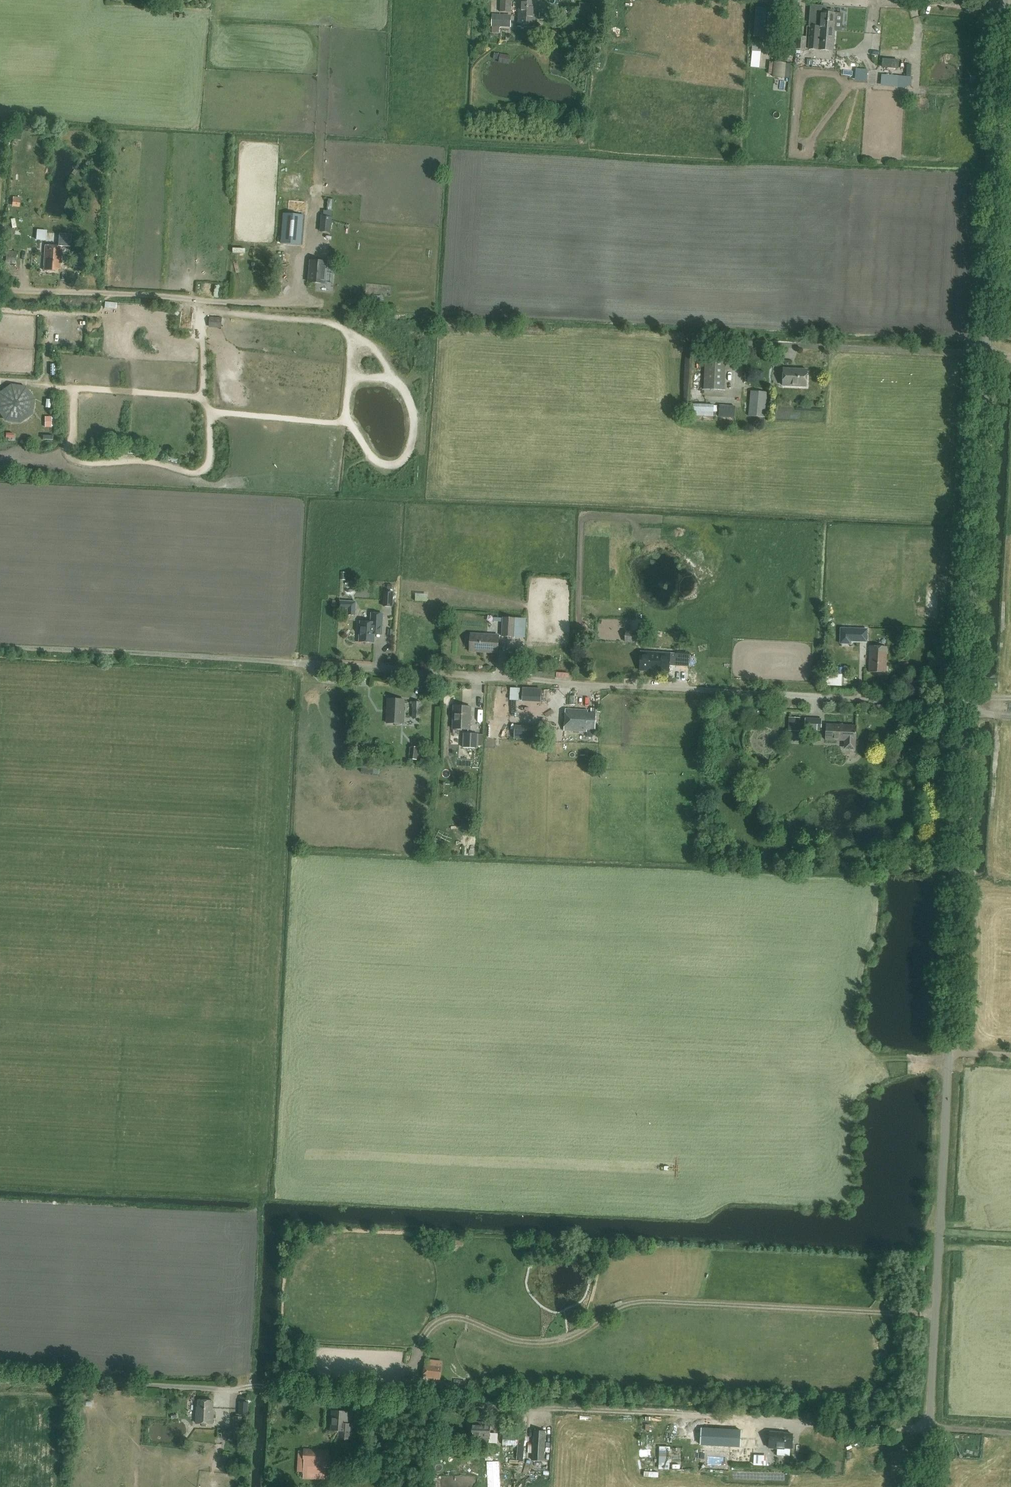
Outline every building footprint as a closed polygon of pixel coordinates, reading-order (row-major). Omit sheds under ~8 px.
[(500,12),(511,12),(511,0),(500,0),(500,12)] [(536,19),(537,0),(519,0),(519,18),(536,19)] [(584,3),(582,15),(595,17),(596,4),(584,3)] [(811,5),(809,26),(810,26),(819,27),(835,28),(836,13),(825,12),(825,9),(822,6),(811,5)] [(773,41),(776,11),(756,10),(754,39),(773,41)] [(493,26),(511,27),(511,17),(493,16),(493,26)] [(536,19),(519,18),(518,27),(535,28),(536,19)] [(798,21),(796,36),(795,49),(805,50),(808,22),(798,21)] [(835,28),(819,27),(810,26),(809,49),(833,51),(835,28)] [(753,59),(762,59),(763,42),(753,42),(753,59)] [(592,43),(591,57),(600,58),(601,44),(592,43)] [(572,44),(568,50),(574,54),(578,48),(572,44)] [(511,56),(500,54),(499,63),(509,64),(511,56)] [(882,73),(882,85),(900,84),(899,72),(882,73)] [(301,245),(304,215),(284,213),(281,244),(301,245)] [(321,231),(330,232),(332,217),(322,216),(321,231)] [(59,269),(61,246),(70,246),(71,234),(58,233),(58,246),(45,245),(43,270),(56,271),(56,269),(59,269)] [(5,269),(10,269),(11,261),(16,261),(16,254),(4,253),(5,269)] [(310,260),(308,282),(326,284),(328,262),(310,260)] [(222,318),(210,317),(209,327),(221,328),(222,318)] [(181,318),(181,329),(193,329),(193,318),(181,318)] [(704,388),(725,390),(727,359),(706,357),(704,388)] [(808,369),(783,368),(783,386),(807,387),(808,369)] [(749,415),(765,417),(767,392),(751,390),(749,415)] [(693,415),(714,416),(714,404),(693,403),(693,415)] [(719,417),(735,418),(736,405),(720,404),(719,417)] [(384,591),(383,606),(393,607),(394,592),(384,591)] [(340,608),(348,609),(347,614),(356,615),(356,602),(340,601),(340,608)] [(383,614),(372,613),(371,622),(361,622),(360,630),(362,630),(361,642),(374,643),(375,634),(382,635),(383,614)] [(501,636),(515,637),(516,618),(502,617),(501,636)] [(516,638),(528,638),(528,618),(516,617),(516,638)] [(631,628),(625,628),(625,642),(641,642),(642,631),(631,631),(631,628)] [(596,632),(595,640),(610,641),(610,633),(596,632)] [(498,653),(499,635),(471,633),(470,651),(498,653)] [(867,651),(866,643),(848,644),(848,652),(867,651)] [(886,672),(887,652),(887,647),(870,646),(869,671),(886,672)] [(689,654),(641,651),(640,670),(669,671),(670,665),(689,666),(689,654)] [(473,686),(473,730),(484,730),(484,686),(473,686)] [(579,696),(579,705),(601,705),(601,696),(579,696)] [(388,699),(387,723),(403,724),(404,700),(388,699)] [(421,702),(413,702),(413,718),(421,718),(421,702)] [(469,729),(470,707),(455,707),(454,728),(469,729)] [(588,710),(565,709),(564,730),(587,732),(587,729),(595,730),(596,713),(588,712),(588,710)] [(790,716),(789,728),(799,729),(800,717),(790,716)] [(805,729),(821,730),(822,718),(806,717),(805,729)] [(855,741),(856,725),(827,724),(826,739),(847,741),(847,747),(847,748),(854,748),(855,741)] [(480,733),(465,733),(464,747),(479,747),(480,733)] [(417,759),(418,748),(411,747),(410,759),(417,759)] [(440,1378),(441,1366),(425,1365),(424,1376),(440,1378)] [(198,1406),(197,1406),(196,1423),(213,1424),(213,1410),(212,1410),(213,1400),(198,1400),(198,1406)] [(239,1401),(239,1415),(248,1415),(248,1401),(239,1401)] [(347,1430),(348,1411),(331,1410),(330,1430),(339,1430),(339,1439),(350,1439),(351,1430),(347,1430)] [(223,1423),(233,1423),(233,1413),(223,1413),(223,1423)] [(471,1422),(470,1441),(488,1441),(489,1422),(471,1422)] [(658,1428),(659,1442),(671,1442),(670,1427),(658,1428)] [(702,1428),(701,1445),(740,1447),(741,1430),(702,1428)] [(544,1461),(546,1431),(534,1431),(532,1460),(544,1461)] [(783,1432),(770,1431),(769,1448),(785,1449),(785,1448),(791,1448),(792,1434),(783,1433),(783,1432)] [(502,1434),(501,1444),(517,1445),(517,1434),(502,1434)] [(384,1457),(384,1443),(372,1442),(372,1457),(384,1457)] [(329,1474),(330,1450),(304,1449),(303,1472),(329,1474)] [(658,1466),(669,1466),(669,1453),(658,1453),(658,1466)] [(221,1454),(220,1470),(230,1471),(231,1455),(221,1454)] [(515,1479),(507,1479),(507,1486),(516,1486),(515,1479)]
